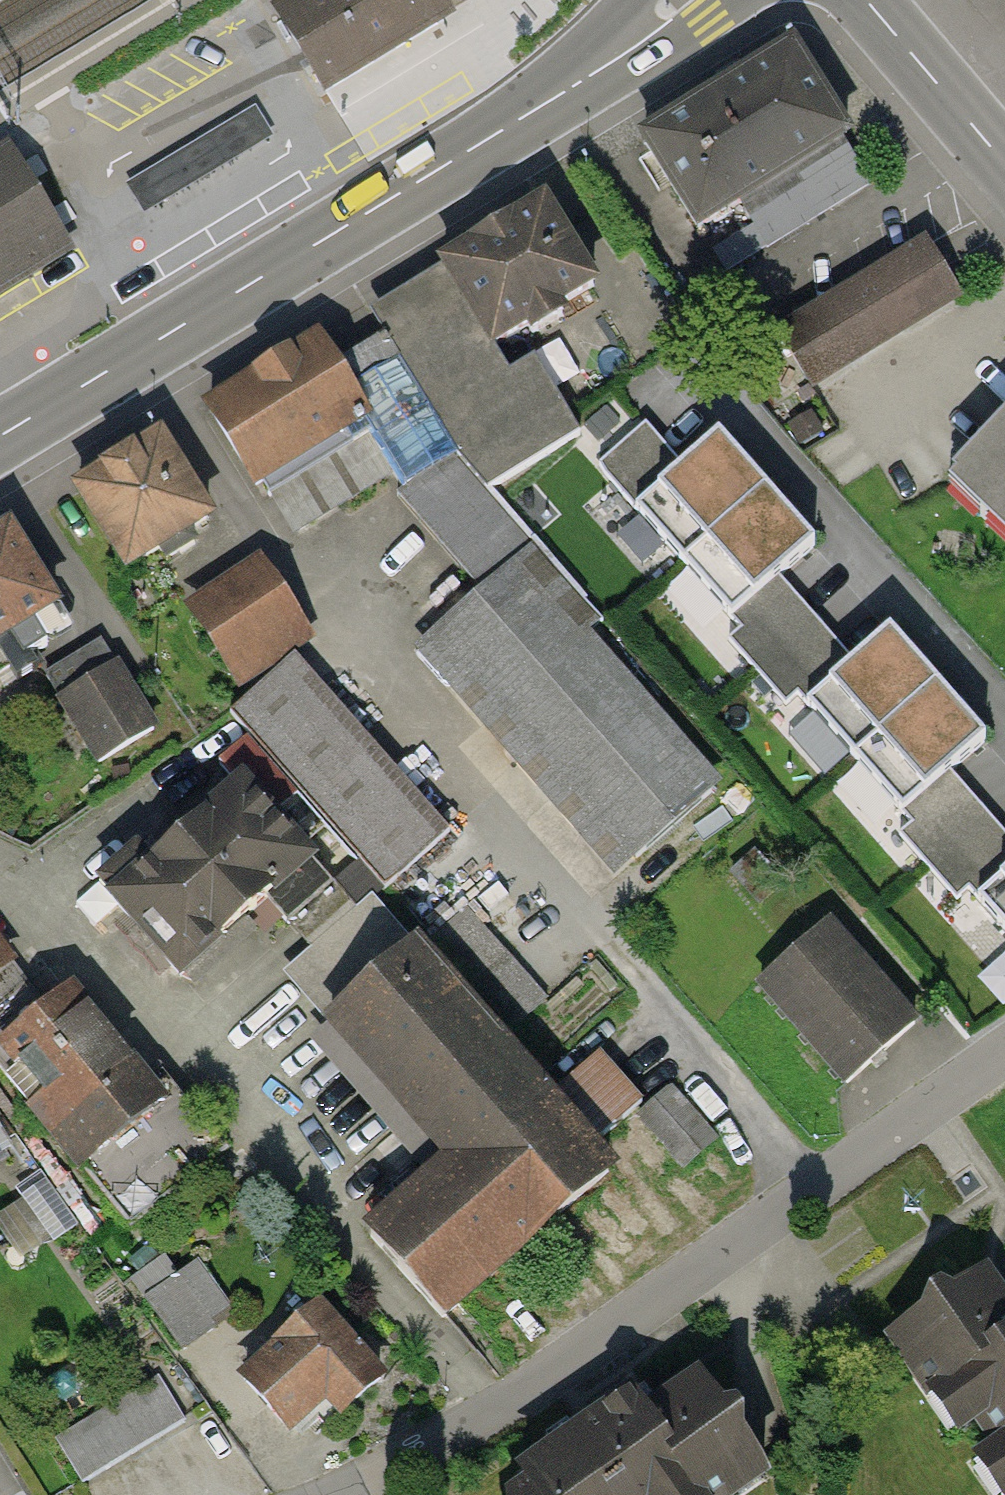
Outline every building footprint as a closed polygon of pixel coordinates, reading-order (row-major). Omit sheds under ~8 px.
[(271,27),(325,115),(395,73),(457,35),(448,20),(436,0),(313,0),(282,19),(276,23),(271,27)] [(282,19),(313,0),(271,0),(282,19)] [(448,20),(471,6),(467,0),(436,0),(448,20)] [(795,51),(646,142),(699,229),(848,138),(795,51)] [(144,203),(279,137),(264,106),(129,172),(144,203)] [(0,154),(0,306),(76,261),(53,222),(25,174),(9,148),(0,154)] [(442,266),(460,293),(498,357),(600,294),(545,204),(442,266)] [(811,387),(956,297),(924,246),(779,335),(811,387)] [(460,293),(386,338),(452,449),(458,459),(487,493),(580,435),(535,359),(510,374),(498,357),(460,293)] [(386,338),(332,371),(362,419),(403,490),(452,449),(386,338)] [(316,344),(209,410),(256,485),(362,419),(332,371),(316,344)] [(955,477),(1004,523),(1004,423),(955,477)] [(684,564),(766,492),(719,438),(684,468),(645,424),(598,465),(684,564)] [(162,444),(71,500),(126,588),(217,532),(162,444)] [(479,589),(436,628),(635,858),(712,791),(579,642),(600,622),(487,493),(458,459),(452,449),(403,490),(396,495),(479,589)] [(684,564),(741,629),(728,640),(757,673),(818,620),(779,576),(814,546),(766,492),(684,564)] [(12,668),(2,651),(30,634),(25,625),(54,608),(8,533),(0,538),(0,675),(12,668)] [(262,568),(195,612),(235,672),(302,628),(262,568)] [(855,759),(938,687),(890,633),(855,664),(818,620),(757,673),(785,704),(797,694),(855,759)] [(101,642),(47,674),(99,762),(153,729),(101,642)] [(295,657),(230,714),(384,888),(449,832),(295,657)] [(855,759),(911,824),(900,834),(929,867),(988,815),(950,772),(985,741),(938,687),(855,759)] [(136,849),(99,882),(182,976),(268,900),(289,923),(331,887),(271,819),(297,796),(246,738),(218,763),(239,787),(150,866),(136,849)] [(1004,930),(1004,834),(988,815),(929,867),(957,899),(969,889),(1004,930)] [(783,881),(755,851),(732,872),(760,903),(783,881)] [(545,1099),(372,898),(285,973),(451,1167),(371,1236),(442,1316),(607,1171),(588,1149),(641,1102),(598,1053),(545,1099)] [(547,997),(465,906),(430,938),(511,1029),(547,997)] [(915,1023),(828,924),(761,983),(848,1081),(915,1023)] [(0,948),(0,1005),(28,985),(0,948)] [(0,1005),(0,1064),(130,1227),(226,1150),(162,1071),(146,1084),(71,992),(47,1011),(28,985),(0,1005)] [(673,1093),(643,1118),(681,1162),(711,1137),(673,1093)] [(28,1246),(76,1223),(56,1183),(8,1206),(28,1246)] [(984,1275),(955,1295),(935,1289),(926,1316),(892,1340),(933,1397),(954,1383),(1004,1454),(1004,1306),(984,1275)] [(176,1278),(146,1299),(183,1350),(213,1328),(176,1278)] [(318,1310),(243,1378),(289,1429),(325,1396),(341,1413),(380,1378),(318,1310)] [(158,1377),(55,1439),(83,1484),(185,1422),(158,1377)] [(519,1494),(688,1494),(690,1493),(691,1494),(733,1494),(763,1475),(739,1440),(740,1412),(719,1411),(699,1383),(645,1420),(630,1399),(524,1474),(533,1485),(519,1494)]
